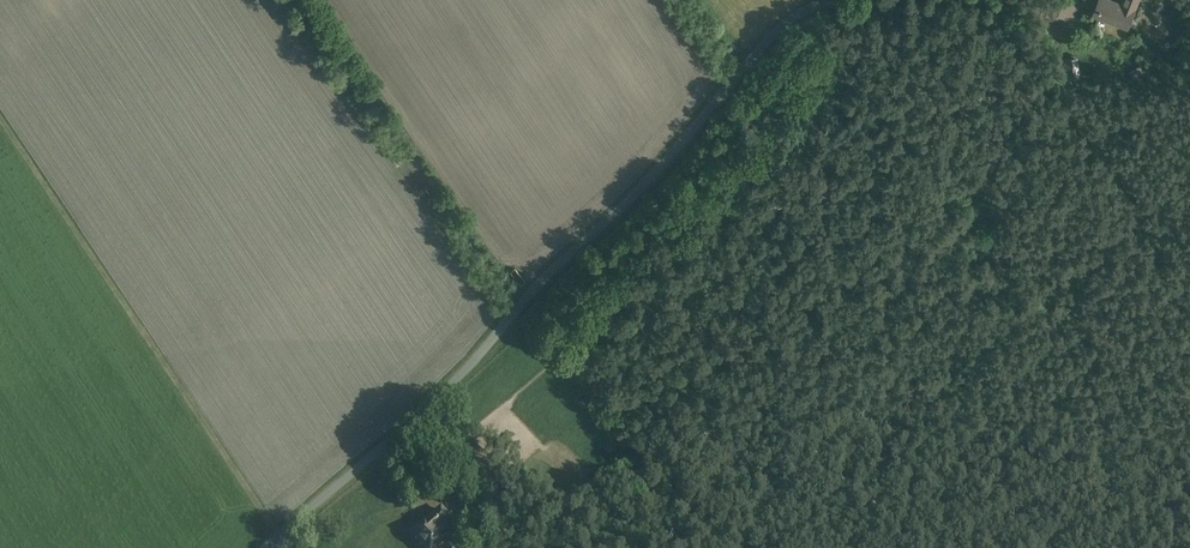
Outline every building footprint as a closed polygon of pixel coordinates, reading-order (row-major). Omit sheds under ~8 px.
[(1129,27),(1140,0),(1125,0),(1124,4),(1115,0),(1104,0),(1098,15),(1129,27)] [(454,465),(449,470),(458,480),(463,475),(454,465)] [(412,534),(424,547),(437,547),(442,543),(436,536),(452,522),(441,509),(412,534)]
